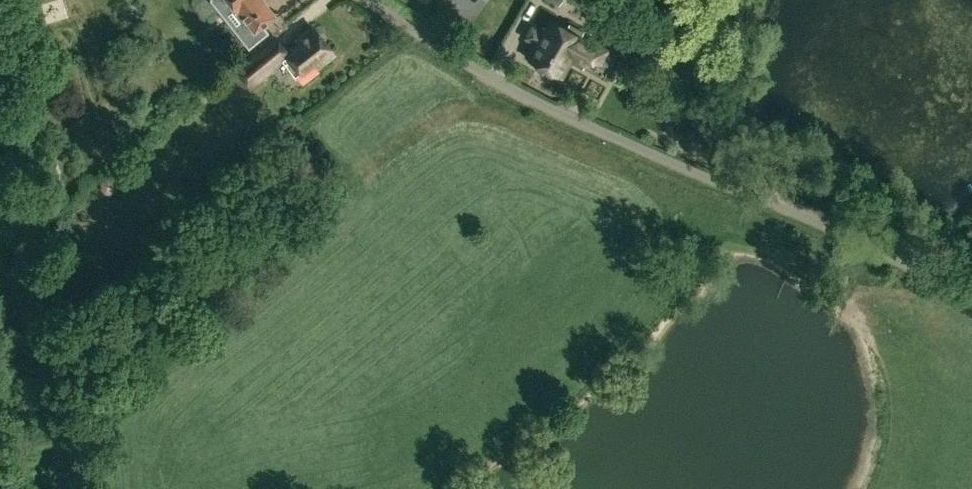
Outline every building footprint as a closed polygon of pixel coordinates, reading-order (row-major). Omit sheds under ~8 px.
[(231,1),(238,10),(239,10),(255,30),(274,14),(263,0),(225,0),(231,1)] [(532,26),(525,37),(534,42),(526,57),(540,65),(541,67),(546,70),(549,69),(560,75),(568,59),(582,67),(582,68),(583,68),(589,56),(596,43),(551,16),(545,26),(542,24),(539,29),(532,26)] [(275,36),(237,66),(250,82),(281,57),(296,75),(315,61),(317,63),(330,54),(311,30),(296,41),(298,44),(288,52),(275,36)] [(100,185),(100,187),(102,190),(104,192),(107,194),(110,194),(113,193),(115,192),(117,189),(118,186),(118,183),(117,180),(115,178),(113,176),(110,175),(107,176),(104,177),(102,179),(100,182),(100,185)]
